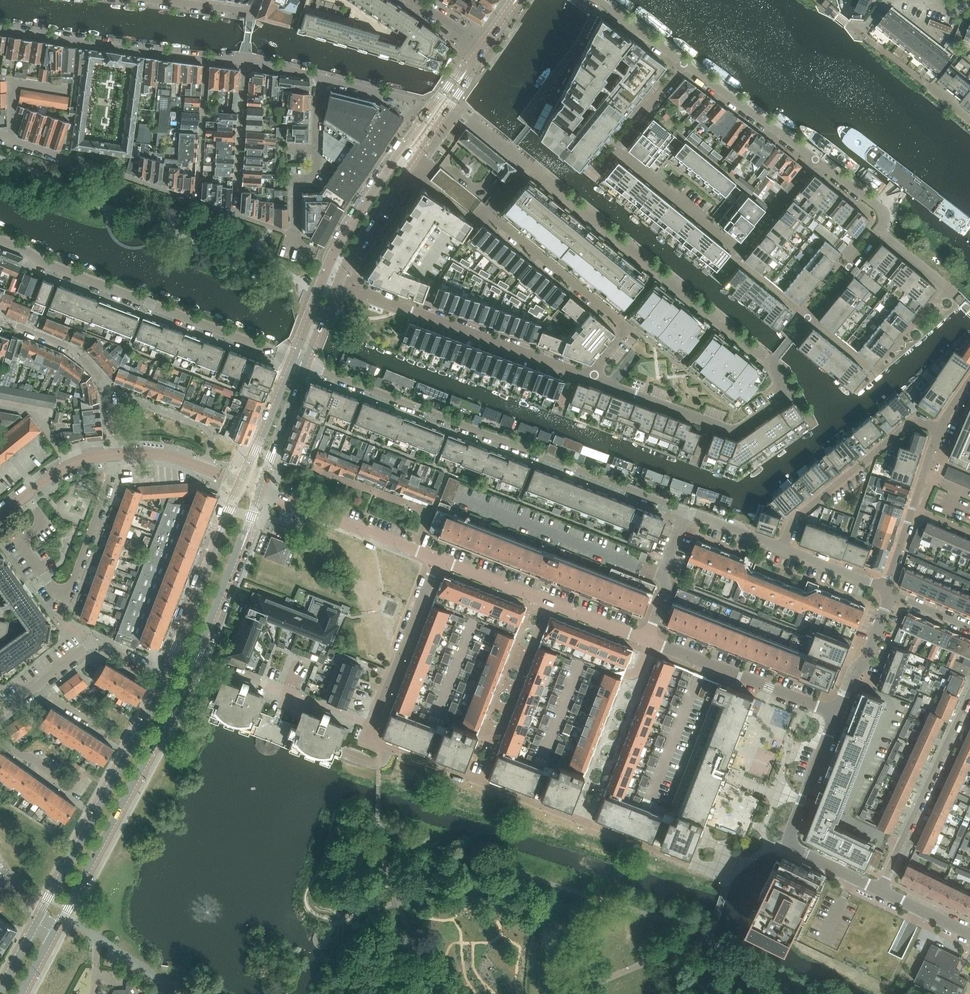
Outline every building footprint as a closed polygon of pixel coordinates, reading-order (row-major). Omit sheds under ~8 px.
[(297,0),(263,0),(259,9),(256,18),(289,28),(293,15),(293,14),(297,0)] [(305,12),(305,13),(300,28),(298,27),(297,30),(305,32),(316,36),(326,38),(337,42),(346,44),(358,48),(367,50),(379,54),(388,56),(400,60),(404,61),(431,69),(432,68),(433,64),(435,58),(436,53),(440,48),(443,43),(445,41),(446,40),(438,35),(435,32),(417,20),(418,19),(417,18),(416,18),(416,19),(412,16),(409,14),(409,13),(400,7),(397,5),(389,0),(351,0),(389,25),(392,21),(401,26),(403,28),(408,31),(405,36),(405,42),(409,43),(408,47),(399,45),(388,41),(389,38),(378,35),(379,33),(305,11),(305,12)] [(449,5),(463,13),(467,4),(469,0),(451,0),(449,5)] [(475,0),(469,0),(463,13),(482,24),(491,11),(475,0)] [(491,11),(498,0),(475,0),(491,11)] [(855,13),(863,17),(871,0),(861,0),(855,13)] [(890,9),(876,27),(883,33),(891,39),(898,45),(906,51),(913,56),(921,62),(929,68),(937,75),(945,65),(953,54),(948,50),(945,48),(943,51),(935,45),(927,39),(920,33),(912,27),(905,21),(897,15),(890,9)] [(624,37),(600,17),(555,106),(547,102),(534,127),(542,131),(539,136),(546,142),(580,169),(650,82),(655,76),(665,65),(630,39),(629,41),(624,37)] [(950,34),(952,27),(930,18),(928,25),(950,34)] [(967,23),(961,21),(954,39),(960,42),(967,23)] [(6,57),(18,59),(21,39),(9,37),(6,57)] [(18,59),(29,60),(33,41),(21,39),(18,59)] [(33,41),(29,60),(41,62),(44,43),(33,41)] [(49,43),(44,43),(41,62),(44,63),(46,63),(47,69),(40,68),(38,80),(52,82),(49,43)] [(51,68),(62,68),(63,46),(49,43),(51,68)] [(63,46),(62,68),(61,82),(73,82),(73,71),(76,48),(63,46)] [(82,72),(85,49),(76,48),(74,71),(74,74),(82,74),(82,72)] [(105,52),(85,49),(82,72),(82,74),(77,107),(70,106),(69,115),(76,116),(72,148),(102,152),(130,157),(131,157),(144,58),(124,55),(121,54),(114,53),(108,52),(105,52)] [(704,55),(699,62),(739,91),(744,84),(704,55)] [(156,85),(158,60),(146,58),(146,62),(143,84),(157,86),(157,85),(156,85)] [(169,114),(170,101),(171,96),(171,95),(171,87),(173,62),(158,60),(157,85),(159,85),(159,89),(156,88),(154,110),(156,110),(156,112),(160,113),(159,125),(158,130),(158,131),(156,142),(156,145),(166,146),(167,132),(168,131),(169,114)] [(174,62),(172,95),(176,96),(178,82),(181,82),(183,63),(174,62)] [(183,63),(181,82),(181,95),(186,95),(186,82),(191,83),(193,64),(183,63)] [(952,63),(938,80),(947,86),(960,70),(952,63)] [(193,64),(191,83),(190,95),(195,95),(196,83),(201,83),(203,65),(193,64)] [(220,68),(210,67),(208,101),(212,101),(213,88),(219,88),(220,68)] [(228,89),(230,69),(220,68),(219,88),(218,97),(223,97),(223,89),(228,89)] [(230,69),(228,89),(234,89),(233,98),(238,99),(240,70),(230,69)] [(960,70),(947,86),(955,93),(966,79),(968,76),(960,70)] [(248,97),(258,98),(261,98),(264,98),(264,93),(265,82),(266,73),(260,73),(252,72),(250,74),(249,81),(248,97)] [(278,75),(268,74),(266,93),(277,94),(278,75)] [(279,87),(293,88),(294,77),(280,75),(279,87)] [(293,88),(309,91),(310,79),(294,77),(293,88)] [(695,87),(684,79),(669,97),(679,106),(695,87)] [(955,93),(962,99),(963,99),(969,90),(969,82),(966,79),(955,93)] [(691,113),(707,96),(697,88),(696,88),(696,89),(681,106),(690,114),(691,113)] [(25,102),(27,90),(21,89),(19,101),(25,102)] [(776,107),(753,90),(748,98),(770,114),(776,107)] [(960,102),(968,108),(969,106),(969,90),(963,99),(962,99),(960,102)] [(310,94),(279,91),(278,106),(284,107),(309,109),(310,94)] [(320,192),(311,192),(303,192),(302,192),(302,193),(302,200),(302,207),(302,208),(302,214),(302,215),(302,222),(302,229),(302,233),(312,236),(318,238),(319,239),(325,241),(326,241),(326,240),(330,234),(333,228),(333,227),(337,221),(340,215),(344,209),(344,208),(363,180),(362,180),(404,119),(381,103),(379,105),(377,104),(375,103),(375,102),(331,91),(328,104),(323,122),(323,153),(339,164),(320,192)] [(200,106),(200,98),(176,96),(172,95),(171,101),(185,102),(185,105),(200,106)] [(63,96),(61,108),(67,109),(69,97),(63,96)] [(690,114),(698,121),(700,122),(716,103),(715,102),(707,96),(691,113),(690,114)] [(261,98),(258,98),(248,97),(248,104),(260,105),(261,98)] [(70,122),(26,108),(24,107),(25,102),(19,101),(18,105),(16,111),(24,114),(24,116),(18,132),(17,135),(61,150),(62,147),(70,122)] [(709,127),(725,108),(717,103),(716,103),(700,122),(699,123),(699,124),(706,130),(709,127)] [(247,118),(262,119),(263,108),(247,107),(247,118)] [(309,124),(309,109),(284,107),(283,122),(287,123),(309,124)] [(726,109),(725,108),(709,127),(721,139),(737,117),(736,116),(736,117),(726,109)] [(199,125),(199,113),(182,112),(181,124),(199,125)] [(236,122),(237,114),(214,112),(214,121),(236,122)] [(656,113),(654,116),(664,123),(666,121),(656,113)] [(654,116),(652,118),(662,126),(664,123),(654,116)] [(670,117),(663,125),(669,130),(672,126),(676,122),(674,120),(671,117),(670,117)] [(746,124),(737,117),(721,139),(730,146),(746,124)] [(262,119),(247,118),(246,123),(246,129),(261,130),(262,119)] [(669,143),(674,136),(675,136),(662,126),(652,118),(647,125),(669,143)] [(862,164),(802,120),(794,132),(854,175),(862,164)] [(206,121),(206,125),(217,126),(217,130),(236,132),(236,122),(214,121),(206,121)] [(139,130),(138,141),(149,142),(151,125),(140,123),(139,130)] [(309,124),(303,124),(287,123),(287,131),(287,133),(297,133),(297,131),(308,132),(309,132),(309,124)] [(663,150),(669,143),(647,125),(641,132),(663,150)] [(737,162),(740,159),(744,155),(742,153),(757,132),(748,126),(726,155),(732,160),(737,162)] [(516,169),(467,129),(459,139),(494,167),(491,171),(496,175),(496,174),(506,182),(516,169)] [(235,141),(236,132),(217,130),(206,130),(206,134),(213,134),(213,139),(216,139),(235,141)] [(287,133),(286,133),(286,138),(286,140),(308,141),(308,132),(297,131),(297,133),(287,133)] [(198,143),(198,134),(173,132),(173,135),(180,136),(180,142),(197,143),(198,143)] [(276,144),(276,143),(276,140),(276,138),(274,138),(264,138),(264,133),(252,132),(246,132),(245,142),(251,143),(264,143),(276,144)] [(656,158),(663,150),(641,132),(634,140),(656,158)] [(774,145),(757,132),(742,153),(744,155),(740,159),(737,162),(731,169),(739,175),(736,178),(747,187),(753,192),(757,186),(759,183),(750,176),(774,145)] [(234,150),(235,141),(216,139),(216,143),(207,142),(207,148),(216,149),(234,150)] [(650,167),(656,158),(634,140),(627,149),(649,167),(650,167)] [(685,141),(674,155),(679,159),(678,161),(680,162),(692,147),(685,141)] [(197,152),(197,143),(180,142),(179,147),(169,146),(168,150),(197,152)] [(251,143),(245,142),(244,151),(263,153),(267,153),(268,144),(251,143)] [(138,155),(140,156),(139,158),(137,176),(146,179),(148,158),(149,148),(145,148),(146,143),(141,143),(141,146),(139,146),(138,155)] [(774,145),(750,176),(759,183),(761,180),(766,175),(770,168),(783,151),(774,145)] [(692,147),(680,162),(681,164),(683,162),(688,166),(686,168),(688,169),(700,154),(692,147)] [(216,149),(216,157),(234,158),(234,150),(216,149)] [(196,161),(197,152),(169,150),(169,154),(179,154),(178,160),(196,161)] [(244,160),(263,161),(263,153),(244,151),(244,160)] [(783,152),(766,174),(769,176),(774,170),(785,179),(780,185),(783,187),(800,166),(783,152)] [(700,154),(688,169),(690,171),(691,169),(696,173),(695,174),(696,176),(709,161),(700,154)] [(137,176),(139,158),(131,157),(130,157),(126,172),(137,176)] [(156,159),(148,157),(146,179),(154,182),(156,159)] [(215,166),(233,167),(234,159),(216,157),(215,163),(211,162),(210,166),(215,166)] [(162,184),(164,161),(156,159),(154,182),(162,184)] [(179,172),(180,160),(178,160),(164,159),(164,166),(170,167),(168,186),(168,187),(178,190),(179,172)] [(262,169),(267,170),(268,161),(263,161),(244,160),(243,168),(262,169)] [(617,161),(603,178),(612,186),(626,168),(617,161)] [(709,161),(696,176),(698,177),(700,176),(704,180),(703,181),(705,183),(717,168),(709,161)] [(233,167),(215,166),(210,166),(204,165),(203,170),(215,171),(214,175),(233,176),(233,167)] [(261,178),(273,179),(273,174),(268,174),(262,174),(262,169),(243,168),(243,177),(261,178)] [(626,168),(612,186),(621,193),(635,175),(626,168)] [(717,168),(705,183),(707,184),(708,182),(713,186),(711,188),(714,191),(727,176),(717,168)] [(739,175),(731,169),(729,173),(736,178),(739,175)] [(179,172),(178,190),(186,193),(187,175),(187,172),(179,172)] [(799,191),(807,197),(821,180),(813,174),(799,191)] [(194,196),(195,175),(187,175),(186,193),(194,196)] [(644,182),(635,175),(621,193),(629,200),(644,182)] [(774,181),(766,175),(761,180),(770,186),(774,181)] [(633,347),(643,355),(650,361),(672,378),(674,380),(677,383),(729,425),(748,416),(779,378),(772,371),(781,360),(780,359),(773,353),(583,198),(556,176),(553,200),(555,202),(548,210),(540,203),(506,243),(618,334),(632,346),(633,347)] [(727,176),(714,191),(718,193),(719,191),(725,196),(735,183),(727,176)] [(242,186),(260,187),(261,178),(243,177),(242,186)] [(231,208),(233,179),(226,178),(226,182),(223,181),(223,184),(221,205),(231,208)] [(770,186),(761,180),(759,183),(757,186),(765,192),(770,186)] [(821,180),(807,197),(815,204),(829,187),(821,180)] [(211,201),(212,183),(212,182),(203,182),(201,198),(211,201)] [(644,182),(629,200),(638,206),(652,189),(644,182)] [(221,205),(223,184),(212,183),(211,201),(221,205)] [(251,186),(242,186),(240,212),(250,215),(251,186)] [(765,192),(757,186),(753,192),(761,198),(765,192)] [(829,187),(815,204),(823,210),(837,193),(833,190),(830,187),(829,187)] [(661,196),(652,189),(638,206),(639,207),(638,208),(645,214),(646,213),(647,214),(661,196)] [(402,271),(401,271),(403,267),(405,268),(435,222),(436,222),(461,239),(472,223),(471,223),(470,224),(470,223),(471,222),(464,217),(463,218),(462,219),(461,218),(462,217),(458,214),(457,214),(457,215),(456,215),(457,214),(456,214),(457,213),(450,208),(449,208),(443,204),(422,190),(364,278),(396,290),(397,290),(405,293),(405,292),(406,292),(406,291),(407,292),(406,293),(407,293),(406,293),(421,299),(421,298),(421,297),(422,297),(422,298),(429,281),(412,275),(402,271)] [(743,191),(737,199),(759,217),(767,207),(757,198),(754,201),(743,191)] [(837,193),(823,210),(831,216),(845,199),(841,196),(837,193)] [(661,196),(647,214),(655,221),(669,203),(661,196)] [(737,199),(731,205),(753,223),(759,217),(737,199)] [(845,199),(831,216),(839,223),(853,206),(845,199)] [(798,219),(805,210),(792,200),(785,208),(798,219)] [(678,210),(669,203),(655,221),(664,227),(678,210)] [(273,223),(287,228),(287,227),(287,204),(273,204),(273,223)] [(731,205),(724,214),(747,232),(753,223),(731,205)] [(853,206),(839,223),(847,229),(860,212),(853,206)] [(791,227),(798,219),(785,208),(778,217),(791,227)] [(686,217),(678,210),(664,227),(672,234),(686,217)] [(860,212),(847,229),(851,233),(851,234),(853,235),(854,236),(868,219),(860,212)] [(724,214),(717,222),(739,241),(747,232),(724,214)] [(686,217),(672,234),(681,241),(695,224),(686,217)] [(784,236),(791,227),(778,217),(771,225),(784,236)] [(476,249),(490,231),(482,224),(479,227),(467,242),(476,249)] [(695,224),(681,241),(689,248),(704,231),(695,224)] [(777,244),(784,236),(771,225),(764,234),(777,244)] [(484,256),(499,238),(490,231),(476,249),(484,256)] [(704,231),(689,248),(698,255),(712,238),(704,231)] [(841,239),(845,242),(847,244),(846,244),(847,245),(852,239),(845,233),(841,239)] [(770,253),(777,244),(764,234),(757,242),(770,253)] [(493,263),(508,245),(499,238),(484,256),(493,263)] [(712,238),(698,255),(699,256),(698,257),(705,262),(706,262),(707,262),(721,245),(712,238)] [(763,261),(770,253),(757,242),(751,251),(763,261)] [(880,242),(866,259),(868,260),(867,261),(869,263),(870,262),(874,266),(888,249),(880,242)] [(833,262),(840,253),(827,243),(820,251),(833,262)] [(502,269),(516,251),(508,245),(493,263),(501,270),(502,269)] [(721,245),(707,262),(716,270),(730,252),(725,249),(721,245)] [(2,270),(9,252),(0,249),(0,275),(2,270)] [(896,255),(888,249),(874,266),(882,272),(896,255)] [(510,275),(512,273),(524,258),(516,251),(502,269),(510,275)] [(751,251),(744,259),(757,270),(763,261),(751,251)] [(826,270),(833,262),(820,251),(813,260),(826,270)] [(2,270),(17,276),(24,258),(9,252),(2,270)] [(896,255),(882,272),(890,278),(904,262),(896,255)] [(520,279),(532,265),(524,258),(512,273),(520,278),(520,279)] [(826,270),(813,260),(807,268),(819,279),(826,270)] [(904,262),(890,278),(898,285),(912,268),(904,262)] [(527,289),(529,287),(541,272),(532,265),(520,279),(518,282),(527,289)] [(737,267),(725,283),(722,286),(731,292),(746,274),(737,267)] [(812,287),(819,279),(807,268),(800,277),(812,287)] [(912,268),(898,285),(906,291),(920,274),(912,268)] [(537,293),(549,279),(541,272),(529,287),(537,293)] [(18,291),(35,298),(39,286),(35,285),(37,278),(25,273),(18,291)] [(753,280),(746,274),(731,292),(738,299),(753,280)] [(920,274),(906,291),(914,298),(927,281),(920,274)] [(806,296),(812,287),(800,277),(793,285),(806,296)] [(852,277),(845,285),(858,296),(865,287),(852,277)] [(43,279),(31,310),(42,314),(54,283),(43,279)] [(544,301),(557,285),(549,279),(537,293),(536,295),(544,301)] [(761,286),(753,280),(738,299),(746,305),(761,286)] [(451,285),(440,281),(432,303),(443,307),(451,285)] [(927,281),(914,298),(921,304),(935,287),(927,281)] [(68,313),(70,314),(79,292),(73,290),(73,291),(70,290),(70,289),(67,287),(66,288),(58,285),(50,306),(68,313)] [(453,311),(461,289),(451,285),(443,307),(453,311)] [(553,309),(566,293),(557,285),(544,301),(553,309)] [(786,294),(799,304),(806,296),(793,285),(786,294)] [(845,285),(838,294),(851,304),(858,296),(845,285)] [(769,293),(765,289),(761,286),(746,305),(754,311),(769,293)] [(4,310),(6,314),(5,315),(25,323),(31,306),(12,299),(15,293),(5,289),(0,303),(0,308),(4,310)] [(463,315),(472,293),(461,289),(453,311),(463,315)] [(72,314),(91,321),(99,300),(90,297),(91,296),(87,295),(87,296),(84,295),(84,294),(79,292),(70,314),(72,314)] [(481,298),(481,297),(472,293),(463,315),(473,318),(481,298)] [(777,299),(769,293),(754,311),(762,318),(777,299)] [(838,294),(831,302),(844,313),(851,304),(838,294)] [(589,362),(614,332),(569,295),(560,305),(580,322),(577,324),(574,328),(570,333),(573,335),(569,340),(541,330),(536,342),(589,362)] [(483,322),(491,302),(481,298),(473,318),(483,322)] [(784,305),(777,299),(762,318),(769,324),(784,305)] [(107,304),(99,300),(91,321),(109,328),(111,329),(119,307),(114,305),(113,306),(110,305),(111,304),(107,303),(107,304)] [(493,326),(500,305),(491,302),(483,322),(493,326)] [(831,302),(824,311),(837,321),(844,313),(831,302)] [(901,303),(894,311),(907,322),(914,313),(901,303)] [(504,330),(512,309),(500,305),(493,326),(504,330)] [(792,312),(784,305),(769,324),(777,330),(792,312)] [(111,329),(113,330),(131,337),(139,316),(131,313),(131,312),(127,310),(127,311),(124,310),(124,309),(119,307),(111,329)] [(513,334),(520,316),(521,314),(511,310),(504,330),(513,334)] [(824,311),(818,319),(830,330),(837,321),(824,311)] [(894,311),(887,320),(900,330),(907,322),(894,311)] [(32,312),(29,320),(36,323),(39,315),(32,312)] [(42,330),(53,334),(58,322),(41,316),(39,321),(44,323),(42,330)] [(523,337),(529,320),(520,316),(513,334),(523,337)] [(534,341),(541,322),(530,317),(529,320),(523,337),(534,341)] [(154,346),(156,346),(164,325),(159,323),(156,322),(156,321),(152,320),(152,321),(143,318),(135,338),(154,346)] [(887,320),(880,328),(893,339),(900,330),(887,320)] [(53,334),(64,339),(69,327),(58,322),(53,334)] [(420,327),(409,323),(406,333),(405,333),(405,334),(404,337),(403,337),(403,338),(402,342),(402,341),(402,342),(413,346),(414,344),(413,344),(420,327)] [(170,327),(164,325),(156,346),(158,347),(176,354),(184,333),(176,330),(176,329),(173,328),(172,329),(169,327),(170,327)] [(430,331),(420,327),(413,344),(414,344),(423,348),(424,348),(430,331)] [(811,327),(796,346),(804,352),(820,334),(811,327)] [(880,328),(873,337),(886,347),(893,339),(880,328)] [(75,329),(70,341),(81,346),(86,333),(75,329)] [(440,334),(430,331),(424,348),(423,348),(422,350),(433,354),(440,334)] [(176,354),(194,361),(196,362),(205,340),(199,338),(199,339),(196,338),(196,337),(193,335),(192,336),(184,333),(176,354)] [(450,338),(440,334),(433,354),(444,358),(445,356),(444,355),(450,338)] [(820,334),(804,352),(812,359),(827,340),(820,334)] [(3,386),(9,387),(12,376),(17,360),(23,340),(12,335),(6,356),(12,359),(7,375),(5,374),(2,386),(3,386)] [(9,339),(0,336),(0,363),(2,363),(9,339)] [(873,337),(867,345),(879,356),(886,347),(873,337)] [(17,360),(24,363),(32,341),(24,338),(23,340),(17,360)] [(461,342),(450,338),(444,355),(445,356),(454,359),(461,342)] [(93,358),(105,348),(97,339),(85,350),(93,358)] [(196,362),(198,362),(217,370),(225,349),(216,345),(217,344),(213,343),(213,344),(210,343),(210,342),(205,340),(196,362)] [(827,340),(812,359),(820,365),(835,346),(827,340)] [(24,363),(24,365),(32,368),(40,344),(32,341),(24,363)] [(471,346),(461,342),(454,359),(465,363),(471,346)] [(48,348),(40,344),(32,368),(35,369),(40,371),(48,348)] [(867,345),(860,354),(872,364),(879,356),(867,345)] [(481,350),(471,346),(465,363),(475,367),(481,350)] [(835,346),(820,365),(828,371),(843,353),(835,346)] [(40,371),(47,374),(55,351),(48,348),(40,371)] [(93,358),(101,367),(113,356),(119,350),(117,348),(110,354),(105,348),(93,358)] [(967,371),(969,367),(969,360),(962,354),(955,349),(949,358),(967,371)] [(244,393),(264,401),(277,369),(229,350),(221,371),(236,377),(240,378),(244,380),(239,391),(244,391),(244,393)] [(491,354),(481,350),(475,367),(485,371),(491,354)] [(47,374),(54,377),(59,369),(63,354),(55,351),(47,374)] [(343,353),(340,361),(373,374),(377,366),(343,353)] [(843,353),(828,371),(835,378),(851,359),(843,353)] [(53,380),(55,381),(57,381),(59,378),(63,379),(65,374),(70,359),(63,354),(59,369),(54,377),(53,380)] [(501,358),(491,354),(485,371),(495,375),(501,358)] [(101,367),(108,375),(114,381),(120,365),(113,356),(101,367)] [(512,362),(501,358),(495,375),(494,377),(505,381),(512,362)] [(943,367),(961,380),(967,371),(949,358),(943,367)] [(64,384),(68,387),(69,384),(77,364),(70,359),(65,374),(68,377),(64,384)] [(851,359),(835,378),(843,384),(858,365),(851,359)] [(522,365),(512,362),(505,381),(515,385),(522,365)] [(114,381),(123,385),(129,372),(123,369),(125,364),(121,363),(120,365),(114,381)] [(123,385),(133,389),(142,363),(140,363),(138,363),(134,374),(129,372),(123,385)] [(133,389),(142,392),(147,379),(142,377),(145,367),(143,366),(144,364),(142,363),(133,389)] [(77,364),(69,384),(72,385),(73,384),(77,386),(84,370),(77,364)] [(532,369),(522,365),(515,385),(525,388),(532,369)] [(858,365),(843,384),(851,390),(866,372),(858,365)] [(961,380),(943,367),(937,376),(955,389),(961,380)] [(157,368),(152,381),(147,379),(142,392),(151,396),(161,370),(157,368)] [(417,381),(386,369),(383,377),(414,390),(417,381)] [(542,373),(532,369),(525,388),(536,392),(536,390),(542,373)] [(91,377),(84,370),(78,384),(79,385),(80,383),(82,389),(82,392),(97,391),(97,389),(91,377)] [(161,399),(166,386),(168,380),(162,378),(165,371),(161,370),(159,377),(151,396),(161,399)] [(552,377),(542,373),(536,390),(546,394),(552,377)] [(937,376),(933,373),(926,383),(949,398),(955,389),(937,376)] [(175,379),(173,382),(168,380),(166,386),(161,399),(170,403),(177,384),(179,380),(180,377),(176,376),(175,379)] [(563,381),(552,377),(546,394),(545,396),(556,400),(563,381)] [(447,393),(419,382),(416,389),(444,400),(447,393)] [(588,386),(577,382),(567,408),(571,409),(573,404),(581,407),(589,385),(588,386)] [(314,383),(311,388),(308,387),(302,403),(305,404),(301,415),(319,422),(323,424),(328,412),(331,413),(335,415),(350,421),(358,400),(317,384),(314,383)] [(949,398),(926,383),(920,392),(942,407),(949,398)] [(177,384),(170,403),(180,407),(185,393),(179,391),(181,386),(177,384)] [(200,420),(210,424),(215,410),(209,408),(213,399),(212,398),(214,392),(221,395),(224,388),(214,385),(209,396),(200,420)] [(600,390),(589,385),(581,407),(580,409),(592,413),(593,411),(592,411),(600,390)] [(7,399),(9,387),(3,386),(1,398),(7,399)] [(12,400),(15,388),(9,387),(7,399),(12,400)] [(18,401),(21,389),(15,388),(12,400),(18,401)] [(24,402),(27,390),(24,390),(21,389),(18,401),(24,402)] [(612,394),(600,389),(600,390),(592,411),(593,411),(603,415),(604,415),(612,394)] [(30,403),(32,391),(27,390),(24,402),(30,403)] [(36,404),(38,392),(32,391),(30,403),(36,404)] [(89,403),(99,403),(97,391),(82,392),(83,397),(81,398),(80,400),(85,401),(85,402),(89,403)] [(248,399),(245,407),(260,413),(264,401),(237,391),(236,395),(248,399)] [(911,401),(903,391),(889,402),(902,417),(911,410),(907,405),(911,401)] [(42,405),(44,394),(38,392),(36,404),(42,405)] [(180,412),(190,416),(195,403),(189,400),(192,394),(187,392),(180,412)] [(942,407),(920,392),(914,401),(936,416),(942,407)] [(48,407),(50,395),(44,394),(42,405),(48,407)] [(481,405),(452,394),(448,402),(478,413),(481,405)] [(623,398),(612,394),(604,415),(603,415),(602,417),(614,422),(615,420),(615,419),(623,398)] [(54,408),(56,396),(50,395),(48,407),(54,408)] [(190,416),(200,420),(209,396),(204,395),(201,405),(195,403),(190,416)] [(634,402),(623,398),(615,419),(615,420),(626,424),(634,402)] [(100,412),(99,403),(89,403),(85,402),(85,401),(80,400),(74,399),(74,406),(75,410),(82,410),(83,414),(100,412)] [(373,430),(375,430),(384,409),(378,407),(375,406),(375,405),(372,404),(371,405),(363,401),(354,422),(373,430)] [(245,407),(242,406),(233,402),(231,408),(236,410),(237,408),(243,411),(240,418),(256,424),(260,413),(245,407)] [(637,428),(645,406),(634,402),(626,424),(637,428)] [(804,419),(792,402),(787,405),(779,411),(791,428),(804,419)] [(889,402),(876,413),(885,423),(889,420),(893,425),(902,417),(889,402)] [(516,418),(486,406),(483,415),(513,426),(516,418)] [(645,406),(637,428),(648,432),(649,432),(657,411),(645,406)] [(389,411),(384,409),(375,430),(377,431),(395,438),(403,417),(395,414),(395,413),(392,412),(391,413),(389,412),(389,411)] [(225,414),(215,410),(210,424),(220,428),(225,414)] [(63,412),(57,411),(55,420),(59,421),(61,422),(63,413),(63,412)] [(668,415),(657,411),(649,432),(648,432),(647,434),(659,438),(668,415)] [(791,428),(779,411),(767,420),(779,437),(782,440),(788,436),(785,432),(791,428)] [(73,415),(74,423),(77,423),(84,423),(101,421),(100,412),(83,414),(75,415),(73,415)] [(6,413),(4,424),(9,425),(22,416),(6,413)] [(876,413),(863,424),(876,439),(884,432),(880,427),(885,423),(876,413)] [(314,434),(319,422),(301,415),(298,414),(293,426),(314,434)] [(41,431),(29,415),(0,438),(0,437),(0,464),(41,431)] [(679,419),(668,415),(659,438),(670,443),(679,419)] [(239,422),(236,429),(252,435),(256,424),(240,418),(235,416),(234,420),(239,422)] [(403,417),(395,438),(414,445),(415,446),(424,424),(419,422),(418,423),(415,422),(416,421),(412,419),(412,420),(403,417)] [(689,428),(691,423),(679,419),(670,443),(681,447),(689,428)] [(779,437),(767,420),(755,428),(767,445),(773,441),(776,444),(782,440),(779,437)] [(76,432),(85,431),(102,429),(101,421),(84,423),(77,423),(74,423),(67,422),(67,428),(74,429),(76,429),(76,432)] [(552,433),(520,421),(517,429),(549,441),(552,433)] [(953,461),(969,468),(969,421),(963,438),(962,437),(957,449),(958,449),(953,461)] [(321,436),(325,425),(322,423),(317,435),(321,436)] [(417,447),(426,450),(436,454),(444,433),(435,430),(436,429),(432,427),(432,428),(429,427),(429,426),(424,424),(415,446),(417,447)] [(863,424),(849,435),(858,445),(862,442),(867,447),(876,439),(863,424)] [(252,435),(236,429),(226,425),(225,429),(227,430),(224,436),(248,445),(252,435)] [(304,443),(310,445),(314,434),(293,426),(289,437),(304,443)] [(691,458),(700,432),(689,428),(681,447),(680,448),(689,451),(687,457),(691,458)] [(755,428),(743,437),(755,454),(757,458),(763,453),(761,450),(767,445),(755,428)] [(103,438),(102,429),(85,431),(76,432),(64,432),(66,441),(85,436),(86,440),(103,438)] [(915,431),(910,448),(922,452),(927,435),(915,431)] [(583,443),(555,433),(552,441),(580,452),(583,443)] [(724,437),(713,433),(705,453),(702,461),(706,462),(708,457),(717,460),(717,458),(725,436),(724,437)] [(313,463),(323,467),(328,454),(324,452),(330,436),(324,434),(319,448),(317,453),(315,459),(313,463)] [(317,447),(321,436),(317,435),(313,446),(317,447)] [(459,463),(461,463),(469,442),(464,440),(461,439),(461,438),(457,437),(457,438),(448,435),(440,455),(459,463)] [(849,435),(836,446),(849,462),(858,454),(853,449),(858,445),(849,435)] [(355,445),(357,439),(350,436),(347,443),(355,445)] [(737,441),(725,436),(717,458),(729,462),(737,441)] [(300,454),(303,446),(308,448),(309,448),(310,445),(304,443),(289,437),(285,448),(300,454)] [(755,454),(743,437),(737,441),(729,462),(738,466),(749,458),(751,462),(757,458),(755,454)] [(349,461),(343,475),(354,479),(364,451),(367,443),(363,441),(360,449),(359,449),(356,456),(351,454),(349,461)] [(469,442),(461,463),(463,464),(481,471),(489,450),(481,447),(481,446),(478,445),(477,446),(474,445),(475,444),(469,442)] [(374,460),(368,458),(373,445),(369,444),(364,456),(357,475),(367,479),(372,465),(374,460)] [(609,454),(583,445),(580,453),(606,463),(609,454)] [(919,462),(922,452),(910,448),(901,445),(898,456),(919,462)] [(313,446),(311,449),(311,451),(309,457),(315,459),(317,453),(315,452),(317,447),(313,446)] [(831,467),(836,464),(840,469),(849,462),(836,446),(827,454),(823,457),(831,467)] [(300,454),(285,448),(281,458),(311,469),(313,463),(315,459),(300,454)] [(323,467),(333,471),(338,458),(340,452),(330,449),(328,454),(323,467)] [(499,478),(501,479),(510,457),(504,455),(504,456),(501,455),(501,454),(498,453),(497,453),(489,450),(481,471),(499,478)] [(374,460),(372,465),(367,479),(376,482),(381,469),(383,463),(386,457),(385,457),(386,454),(382,453),(382,455),(379,462),(374,460)] [(915,473),(919,462),(898,456),(893,454),(890,465),(894,467),(915,473)] [(635,463),(614,455),(611,464),(632,471),(635,463)] [(385,486),(391,472),(385,470),(390,459),(386,457),(376,482),(385,486)] [(510,457),(501,479),(503,480),(522,487),(530,466),(521,463),(522,462),(518,460),(518,461),(515,460),(515,459),(510,457)] [(823,457),(809,468),(822,484),(831,476),(827,471),(831,467),(823,457)] [(349,461),(338,458),(333,471),(343,475),(349,461)] [(396,474),(391,472),(385,486),(395,489),(404,465),(400,463),(398,469),(396,474)] [(418,483),(422,475),(425,465),(421,464),(414,481),(409,479),(404,493),(413,497),(419,483),(418,483)] [(404,465),(400,476),(395,489),(404,493),(409,479),(411,474),(406,472),(408,467),(404,465)] [(413,497),(423,500),(428,487),(423,485),(430,467),(425,465),(413,497)] [(954,468),(949,466),(944,477),(950,479),(954,468)] [(670,475),(648,467),(645,475),(667,484),(670,475)] [(912,484),(915,473),(894,467),(891,477),(912,484)] [(663,524),(660,522),(662,517),(658,515),(607,496),(608,495),(602,493),(597,491),(596,492),(574,483),(574,482),(563,478),(563,479),(534,468),(526,488),(632,529),(627,541),(649,549),(654,538),(657,539),(663,524)] [(809,468),(796,479),(805,490),(809,486),(813,491),(822,484),(809,468)] [(950,479),(955,482),(960,471),(954,468),(950,479)] [(432,504),(444,472),(440,471),(433,489),(428,487),(423,500),(432,504)] [(955,482),(961,484),(966,473),(960,471),(955,482)] [(967,487),(969,479),(969,475),(966,473),(961,484),(967,487)] [(876,477),(871,475),(868,484),(869,484),(873,486),(876,477)] [(449,476),(441,498),(452,502),(460,481),(449,476)] [(694,484),(672,477),(669,485),(690,493),(694,484)] [(800,493),(805,490),(796,479),(783,490),(796,506),(805,498),(800,493)] [(889,491),(908,497),(911,488),(910,487),(886,479),(883,489),(889,491)] [(185,484),(186,496),(188,496),(195,495),(197,490),(204,492),(200,483),(185,484)] [(153,498),(153,486),(138,487),(137,491),(141,493),(139,499),(153,498)] [(722,493),(698,486),(696,495),(718,502),(729,506),(732,496),(722,493)] [(880,498),(886,500),(887,500),(905,507),(908,497),(889,491),(883,489),(878,487),(877,487),(876,492),(882,494),(880,498)] [(127,488),(123,499),(137,504),(139,499),(141,493),(137,491),(127,488)] [(197,490),(195,495),(188,496),(188,499),(193,501),(191,505),(173,503),(168,501),(164,512),(186,520),(204,527),(216,497),(206,493),(204,492),(197,490)] [(778,511),(782,508),(787,513),(796,506),(783,490),(770,501),(778,511)] [(166,497),(160,497),(160,501),(158,507),(162,509),(166,497)] [(133,515),(137,504),(123,499),(119,510),(133,515)] [(649,602),(656,585),(611,567),(608,575),(448,513),(451,505),(440,501),(428,531),(641,613),(645,601),(649,602)] [(779,523),(782,516),(778,511),(770,501),(765,505),(761,517),(779,523)] [(884,511),(902,517),(904,508),(886,503),(885,507),(877,504),(876,508),(877,509),(884,511)] [(899,525),(902,517),(884,511),(877,509),(875,517),(881,519),(899,525)] [(130,526),(133,515),(119,510),(115,520),(130,526)] [(153,542),(174,550),(193,557),(204,527),(186,520),(164,512),(153,542)] [(759,520),(757,528),(775,534),(779,523),(761,517),(759,520)] [(872,525),(878,527),(896,533),(899,525),(881,519),(875,517),(872,524),(872,525)] [(130,526),(115,520),(111,531),(126,536),(130,526)] [(810,546),(821,550),(830,525),(819,521),(818,526),(810,546)] [(800,543),(810,546),(818,526),(807,522),(800,543)] [(922,537),(932,541),(938,526),(928,522),(925,530),(918,527),(910,546),(916,548),(918,549),(922,537)] [(870,528),(877,531),(875,535),(893,541),(896,533),(878,527),(872,525),(872,524),(871,524),(870,528)] [(821,550),(831,554),(839,533),(840,529),(830,525),(821,550)] [(932,541),(942,546),(948,530),(938,526),(932,541)] [(942,546),(952,550),(958,535),(948,530),(942,546)] [(111,531),(107,542),(122,547),(126,536),(111,531)] [(831,554),(842,558),(842,557),(849,540),(848,540),(849,537),(839,533),(831,554)] [(866,541),(873,543),(891,549),(893,541),(875,535),(869,533),(866,541)] [(952,550),(962,554),(968,539),(958,535),(952,550)] [(289,558),(287,557),(292,544),(271,536),(263,557),(286,566),(289,558)] [(842,557),(865,565),(871,549),(866,546),(867,542),(856,537),(854,542),(849,540),(842,557)] [(969,558),(969,540),(968,539),(962,554),(969,558)] [(696,543),(687,565),(692,567),(694,564),(693,562),(694,560),(700,563),(706,565),(705,567),(703,568),(702,571),(707,573),(711,575),(713,572),(712,570),(713,568),(719,570),(725,573),(724,575),(722,576),(721,579),(726,580),(730,582),(732,579),(731,577),(732,575),(738,578),(740,581),(733,598),(734,601),(737,602),(742,587),(743,587),(749,590),(749,592),(747,593),(745,596),(750,598),(755,599),(756,596),(755,595),(756,592),(762,595),(768,597),(767,600),(766,600),(764,603),(769,605),(774,607),(775,604),(774,602),(775,600),(781,602),(787,605),(786,607),(785,608),(783,611),(788,613),(793,614),(794,611),(793,610),(794,607),(799,609),(801,610),(795,624),(797,626),(800,624),(807,607),(810,606),(817,609),(816,611),(814,612),(813,615),(817,616),(822,618),(823,615),(822,613),(823,611),(829,614),(836,616),(835,618),(833,619),(832,622),(836,624),(841,626),(842,623),(841,621),(842,619),(848,621),(855,624),(854,626),(852,627),(851,630),(856,632),(866,606),(856,602),(847,598),(837,595),(828,591),(818,587),(820,584),(808,579),(806,584),(809,586),(807,591),(807,590),(804,589),(798,587),(789,583),(779,579),(770,576),(760,572),(751,568),(753,563),(756,565),(758,560),(746,555),(745,558),(736,555),(727,551),(717,547),(708,543),(698,540),(696,543)] [(107,542),(103,553),(118,558),(122,547),(107,542)] [(141,571),(163,580),(182,587),(193,557),(174,550),(153,542),(141,571)] [(887,560),(891,549),(873,543),(870,555),(875,556),(887,560)] [(641,551),(638,560),(644,562),(648,553),(641,551)] [(103,553),(100,563),(114,569),(118,558),(103,553)] [(911,555),(910,559),(919,563),(921,559),(911,555)] [(883,572),(887,560),(875,556),(871,567),(883,572)] [(1,674),(2,670),(5,668),(7,670),(21,660),(19,658),(27,652),(29,655),(43,645),(41,642),(44,640),(48,641),(51,624),(47,623),(44,620),(47,618),(38,606),(36,608),(29,599),(32,597),(23,584),(20,586),(14,577),(17,575),(8,563),(5,565),(3,562),(3,558),(0,557),(0,586),(8,598),(14,606),(31,629),(0,651),(0,674),(1,674)] [(921,559),(919,563),(928,567),(930,563),(921,559)] [(114,569),(100,563),(96,574),(110,579),(114,569)] [(930,563),(928,567),(937,571),(939,567),(930,563)] [(907,590),(915,572),(904,566),(898,584),(900,587),(907,590)] [(939,567),(937,571),(946,575),(948,571),(939,567)] [(170,617),(182,587),(163,580),(141,571),(130,601),(151,610),(170,617)] [(948,571),(946,575),(956,579),(957,575),(948,571)] [(917,594),(925,575),(915,572),(907,590),(917,594)] [(106,590),(110,579),(96,574),(92,585),(106,590)] [(926,598),(934,579),(925,575),(917,594),(926,598)] [(957,575),(956,579),(965,583),(967,579),(957,575)] [(455,580),(444,576),(437,593),(438,593),(443,595),(448,597),(455,580)] [(935,602),(943,583),(934,579),(926,598),(935,602)] [(455,580),(448,597),(453,599),(458,601),(465,584),(455,580)] [(944,606),(952,587),(943,583),(935,602),(944,606)] [(465,584),(458,601),(463,603),(468,605),(475,588),(465,584)] [(92,585),(88,596),(103,601),(106,590),(92,585)] [(953,610),(961,591),(952,587),(944,606),(953,610)] [(475,588),(468,605),(474,607),(478,609),(485,592),(475,588)] [(969,596),(969,595),(961,591),(953,610),(962,614),(969,596)] [(495,596),(485,592),(478,609),(483,611),(489,613),(495,596)] [(228,662),(245,669),(245,668),(247,661),(248,661),(265,618),(331,644),(332,640),(338,625),(335,624),(340,610),(342,606),(309,594),(315,597),(308,613),(258,594),(257,595),(253,605),(249,604),(247,610),(245,610),(245,612),(246,612),(243,620),(229,654),(232,655),(229,662),(228,662)] [(88,596),(84,607),(99,612),(103,601),(88,596)] [(495,596),(489,613),(494,615),(499,617),(505,600),(495,596)] [(505,600),(499,617),(503,619),(509,621),(515,603),(505,600)] [(831,688),(831,687),(834,688),(841,669),(799,652),(800,649),(679,602),(674,600),(670,610),(674,612),(672,615),(669,624),(668,625),(669,626),(678,630),(679,629),(679,630),(689,634),(689,633),(689,634),(699,638),(699,637),(699,638),(709,642),(709,641),(709,642),(719,645),(719,646),(729,649),(730,649),(729,650),(739,653),(740,653),(740,654),(749,657),(750,657),(759,661),(760,661),(769,665),(770,665),(779,669),(780,669),(789,673),(790,672),(790,673),(799,677),(799,676),(800,677),(809,681),(809,680),(811,681),(810,681),(820,685),(820,684),(820,685),(829,688),(830,688),(831,688)] [(137,646),(140,640),(148,643),(151,644),(159,647),(170,617),(151,610),(130,601),(118,632),(115,640),(122,643),(128,645),(128,646),(135,649),(136,646),(137,646)] [(509,621),(514,623),(518,625),(519,625),(526,608),(515,603),(509,621)] [(449,614),(449,612),(433,606),(432,606),(428,616),(445,622),(449,614)] [(99,612),(84,607),(80,618),(95,623),(99,612)] [(917,616),(909,612),(906,613),(894,641),(895,643),(898,645),(905,629),(910,631),(917,616)] [(445,622),(428,616),(424,626),(441,633),(445,622)] [(917,616),(910,631),(917,634),(910,649),(913,651),(926,620),(917,616)] [(551,617),(544,634),(555,638),(561,621),(551,617)] [(935,624),(926,620),(913,651),(915,652),(922,636),(929,639),(935,624)] [(561,621),(555,638),(565,642),(571,625),(561,621)] [(945,628),(935,624),(929,639),(935,642),(928,658),(931,659),(945,628)] [(571,625),(565,642),(575,646),(581,629),(571,625)] [(424,626),(420,636),(438,643),(441,633),(424,626)] [(954,632),(945,628),(931,659),(933,660),(940,644),(947,647),(954,632)] [(581,629),(575,646),(585,650),(592,633),(581,629)] [(510,648),(514,638),(513,637),(497,631),(493,641),(510,648)] [(803,641),(801,648),(818,654),(821,655),(821,656),(831,659),(832,659),(831,660),(840,663),(840,662),(843,664),(850,646),(851,645),(817,632),(815,638),(806,634),(805,636),(803,641)] [(951,657),(953,658),(963,636),(954,632),(947,647),(954,650),(951,657)] [(592,633),(585,650),(595,654),(602,637),(592,633)] [(434,653),(438,643),(420,636),(417,646),(434,653)] [(966,655),(969,645),(969,639),(963,636),(953,658),(956,659),(959,652),(966,655)] [(602,637),(595,654),(605,658),(612,641),(602,637)] [(506,658),(510,648),(493,641),(489,651),(506,658)] [(612,641),(605,658),(615,662),(622,645),(612,641)] [(622,645),(615,662),(626,666),(633,649),(622,645)] [(893,645),(889,656),(907,663),(911,652),(893,645)] [(969,670),(969,645),(966,655),(967,655),(964,663),(960,671),(966,674),(969,672),(969,670)] [(430,663),(434,653),(417,646),(413,656),(430,663)] [(556,654),(539,647),(535,658),(552,664),(556,654)] [(502,668),(506,658),(489,651),(485,661),(502,668)] [(327,701),(346,708),(351,693),(352,693),(357,682),(356,681),(361,666),(354,664),(356,659),(356,658),(341,652),(341,653),(324,699),(327,701)] [(426,673),(430,663),(413,656),(409,666),(426,673)] [(907,663),(889,656),(885,666),(903,673),(906,667),(911,669),(912,665),(907,663)] [(552,664),(535,658),(531,668),(548,674),(552,664)] [(670,675),(674,666),(674,665),(657,658),(653,669),(670,675)] [(498,678),(502,668),(485,661),(481,672),(498,678)] [(101,682),(111,688),(121,672),(106,663),(101,672),(98,670),(92,679),(100,684),(101,682)] [(422,683),(426,673),(409,666),(405,676),(422,683)] [(903,673),(885,666),(881,676),(899,683),(903,673)] [(531,668),(527,678),(544,684),(548,674),(531,668)] [(666,685),(670,675),(653,669),(649,679),(666,685)] [(948,679),(963,686),(967,678),(966,676),(952,670),(948,679)] [(111,688),(121,694),(120,696),(124,699),(125,697),(136,703),(145,687),(121,672),(111,688)] [(494,688),(498,678),(481,672),(477,682),(494,688)] [(617,689),(621,679),(602,672),(598,683),(600,683),(617,689)] [(78,673),(68,680),(78,692),(87,685),(78,673)] [(418,693),(422,683),(405,676),(401,686),(418,693)] [(899,683),(881,676),(877,687),(895,694),(899,683)] [(527,678),(523,688),(540,694),(544,684),(527,678)] [(238,687),(217,679),(213,689),(215,690),(213,697),(211,697),(210,698),(206,707),(212,709),(208,718),(330,765),(333,755),(339,757),(342,750),(342,748),(341,746),(340,745),(338,744),(340,737),(345,739),(349,729),(328,721),(331,715),(320,711),(318,717),(303,711),(297,726),(258,711),(264,696),(249,691),(251,684),(240,680),(238,687)] [(662,696),(666,685),(649,679),(645,689),(662,696)] [(944,689),(945,690),(959,696),(963,686),(948,679),(944,689)] [(78,692),(68,680),(59,687),(69,699),(78,692)] [(491,699),(494,688),(477,682),(473,692),(491,699)] [(600,683),(596,693),(613,700),(617,689),(600,683)] [(713,698),(712,701),(702,727),(670,809),(670,811),(681,815),(705,824),(706,824),(706,822),(717,795),(718,792),(719,790),(721,791),(725,782),(725,781),(724,781),(729,767),(728,767),(728,765),(730,761),(741,734),(748,715),(749,712),(754,699),(755,698),(755,697),(719,683),(719,684),(718,687),(716,691),(715,694),(713,698)] [(414,703),(418,693),(401,686),(397,696),(414,703)] [(523,688),(519,698),(536,704),(540,694),(523,688)] [(658,706),(662,696),(645,689),(641,699),(658,706)] [(945,690),(940,701),(947,704),(947,705),(954,708),(959,696),(945,690)] [(487,709),(491,699),(473,692),(470,702),(487,709)] [(807,837),(806,838),(815,843),(867,867),(869,864),(876,867),(884,852),(879,850),(876,848),(831,827),(841,803),(845,791),(847,791),(853,777),(882,701),(883,699),(874,696),(873,696),(863,692),(862,693),(861,698),(860,700),(856,711),(855,713),(851,724),(850,726),(846,737),(845,739),(841,750),(840,751),(836,762),(835,764),(831,775),(830,777),(828,782),(828,784),(825,790),(821,801),(820,802),(819,805),(816,814),(810,828),(807,837)] [(596,693),(592,703),(609,710),(613,700),(596,693)] [(397,696),(393,707),(410,714),(414,703),(397,696)] [(519,698),(515,708),(532,714),(536,704),(519,698)] [(655,716),(658,706),(641,699),(638,709),(655,716)] [(945,717),(945,718),(949,720),(954,708),(947,705),(947,704),(940,701),(935,713),(945,717)] [(483,719),(487,709),(470,702),(466,712),(483,719)] [(592,703),(588,713),(605,720),(609,710),(592,703)] [(920,706),(915,704),(911,712),(915,714),(920,706)] [(46,726),(55,732),(65,716),(51,707),(46,715),(43,713),(36,723),(45,728),(46,726)] [(477,735),(476,734),(452,725),(442,722),(441,721),(437,731),(436,730),(426,727),(429,721),(410,714),(393,707),(392,710),(394,711),(393,714),(391,713),(381,739),(426,756),(426,755),(433,758),(432,758),(463,770),(477,735)] [(515,708),(511,718),(529,724),(532,714),(515,708)] [(638,709),(634,719),(651,726),(655,716),(638,709)] [(940,729),(945,718),(945,717),(935,713),(931,711),(926,724),(932,727),(933,725),(940,729)] [(466,712),(462,722),(478,729),(479,729),(483,719),(466,712)] [(588,713),(584,723),(601,730),(605,720),(588,713)] [(14,722),(23,734),(33,728),(23,715),(14,722)] [(69,742),(79,748),(89,732),(65,716),(55,732),(65,739),(63,740),(68,743),(69,742)] [(511,718),(508,728),(525,734),(529,724),(511,718)] [(634,719),(630,729),(647,736),(651,726),(634,719)] [(912,721),(907,719),(904,727),(908,729),(912,721)] [(14,741),(23,734),(14,722),(5,729),(14,741)] [(597,740),(601,730),(584,723),(580,733),(597,740)] [(932,727),(926,724),(921,735),(934,741),(940,729),(933,725),(932,727)] [(904,727),(900,735),(904,737),(908,729),(904,727)] [(508,728),(504,738),(521,745),(525,734),(508,728)] [(643,746),(647,736),(630,729),(626,739),(643,746)] [(89,732),(79,748),(88,754),(87,756),(92,759),(93,757),(103,763),(113,747),(89,732)] [(597,740),(580,733),(579,732),(574,743),(576,744),(576,743),(594,750),(597,740)] [(921,735),(916,745),(923,748),(922,750),(929,753),(934,741),(921,735)] [(504,738),(500,748),(500,749),(517,755),(521,745),(504,738)] [(639,756),(643,746),(626,739),(622,749),(639,756)] [(901,744),(896,741),(893,749),(897,752),(901,744)] [(590,760),(594,750),(576,743),(576,744),(573,753),(590,760)] [(923,748),(916,745),(910,757),(924,764),(929,753),(922,750),(923,748)] [(958,756),(969,762),(969,750),(963,746),(958,756)] [(497,754),(487,780),(570,812),(583,776),(559,766),(559,767),(548,763),(545,770),(534,765),(536,762),(533,761),(526,759),(517,755),(500,749),(499,752),(502,752),(500,756),(497,754)] [(635,766),(639,756),(622,749),(618,759),(635,766)] [(893,749),(889,757),(893,759),(897,752),(893,749)] [(586,770),(590,760),(573,753),(568,764),(586,770)] [(19,788),(29,772),(5,755),(0,763),(0,775),(5,778),(3,780),(8,783),(9,781),(19,788)] [(967,772),(969,766),(969,762),(958,756),(954,766),(967,772)] [(910,757),(905,770),(911,773),(912,771),(919,774),(924,764),(910,757)] [(631,776),(635,766),(618,759),(614,769),(631,776)] [(885,764),(881,772),(886,774),(890,766),(885,764)] [(967,772),(954,766),(949,776),(962,782),(967,772)] [(627,786),(631,776),(614,769),(610,780),(627,786)] [(905,770),(900,780),(913,787),(919,774),(912,771),(911,773),(905,770)] [(886,774),(881,772),(878,780),(882,782),(886,774)] [(29,773),(19,788),(27,794),(26,796),(30,799),(32,797),(41,804),(52,789),(29,773)] [(944,786),(958,792),(962,782),(949,776),(944,786)] [(623,796),(627,786),(610,780),(606,790),(607,790),(623,797),(623,796)] [(895,791),(902,794),(901,796),(908,799),(913,787),(900,780),(895,791)] [(879,789),(874,786),(870,795),(875,797),(879,789)] [(944,786),(940,796),(953,802),(958,792),(944,786)] [(52,789),(41,804),(50,810),(49,812),(53,815),(55,814),(64,821),(75,805),(52,789)] [(694,855),(701,836),(701,835),(705,825),(705,824),(681,815),(670,811),(670,809),(665,807),(655,804),(656,803),(644,798),(642,803),(623,796),(623,797),(607,790),(606,793),(608,794),(607,797),(604,796),(596,817),(594,821),(654,844),(661,848),(692,859),(694,855)] [(895,791),(889,803),(903,810),(908,799),(901,796),(902,794),(895,791)] [(875,797),(870,795),(867,802),(871,805),(875,797)] [(940,796),(935,806),(949,812),(953,802),(940,796)] [(884,815),(890,819),(891,817),(898,820),(903,810),(889,803),(884,815)] [(935,806),(931,816),(944,822),(949,812),(935,806)] [(863,809),(859,817),(864,819),(868,811),(863,809)] [(890,819),(884,815),(878,826),(892,833),(898,820),(891,817),(890,819)] [(931,816),(926,826),(940,832),(944,822),(931,816)] [(969,822),(964,820),(961,828),(965,830),(969,822)] [(926,826),(922,836),(935,842),(940,832),(926,826)] [(965,830),(961,828),(957,835),(962,837),(965,830)] [(935,842),(922,836),(917,846),(930,853),(935,842)] [(918,856),(946,868),(948,863),(920,851),(918,856)] [(753,920),(750,926),(789,946),(793,939),(889,985),(902,959),(889,952),(904,920),(821,880),(822,879),(823,876),(783,857),(774,877),(753,920)] [(902,879),(920,888),(927,872),(909,863),(902,879)] [(969,878),(969,873),(957,867),(955,871),(969,878)] [(920,888),(938,896),(945,880),(927,872),(920,888)] [(938,896),(955,905),(963,889),(945,880),(938,896)] [(955,905),(969,912),(969,892),(963,889),(955,905)] [(12,926),(1,918),(0,920),(0,930),(11,938),(17,929),(12,926)] [(5,946),(11,938),(0,930),(0,943),(5,946)] [(932,944),(915,980),(929,987),(930,988),(943,993),(962,993),(965,988),(968,981),(969,980),(960,976),(959,975),(958,975),(960,971),(955,968),(960,957),(961,956),(960,956),(960,957),(959,958),(932,944)] [(926,989),(915,984),(913,988),(924,993),(926,989)]
